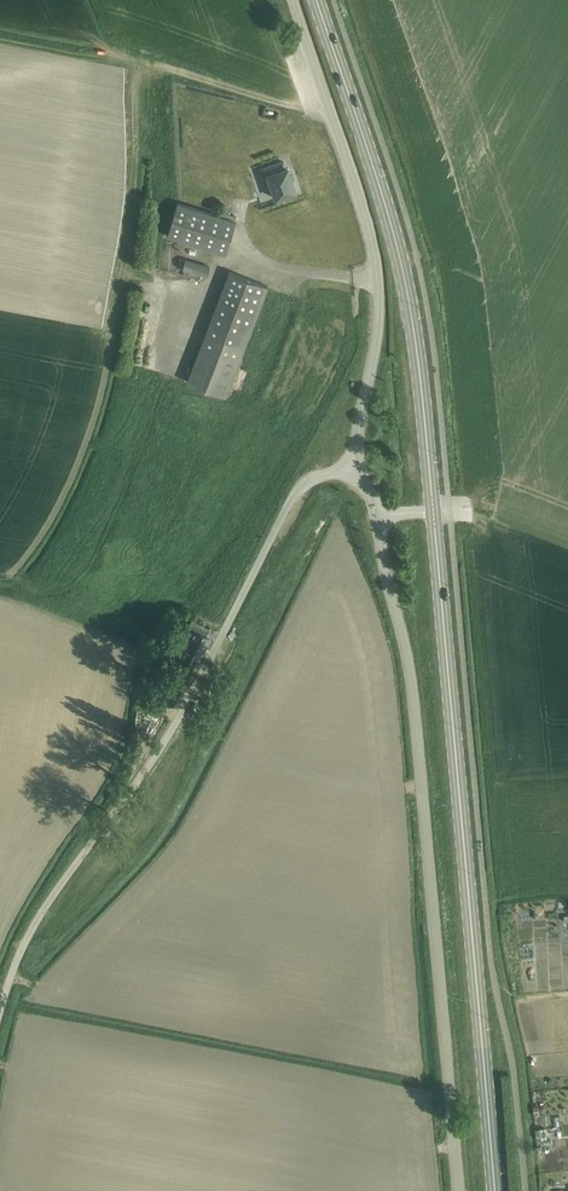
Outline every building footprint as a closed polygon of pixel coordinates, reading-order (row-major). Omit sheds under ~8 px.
[(292,180),(288,167),(285,168),(283,161),(272,165),(262,169),(264,176),(267,175),(276,199),(285,195),(296,192),(292,180)] [(178,201),(167,234),(224,253),(235,220),(178,201)] [(181,257),(177,267),(184,269),(182,274),(197,279),(199,274),(205,276),(209,265),(185,257),(185,259),(181,257)] [(226,397),(268,286),(230,271),(187,382),(226,397)] [(198,657),(209,636),(189,626),(185,633),(182,631),(179,635),(188,641),(183,649),(198,657)]
